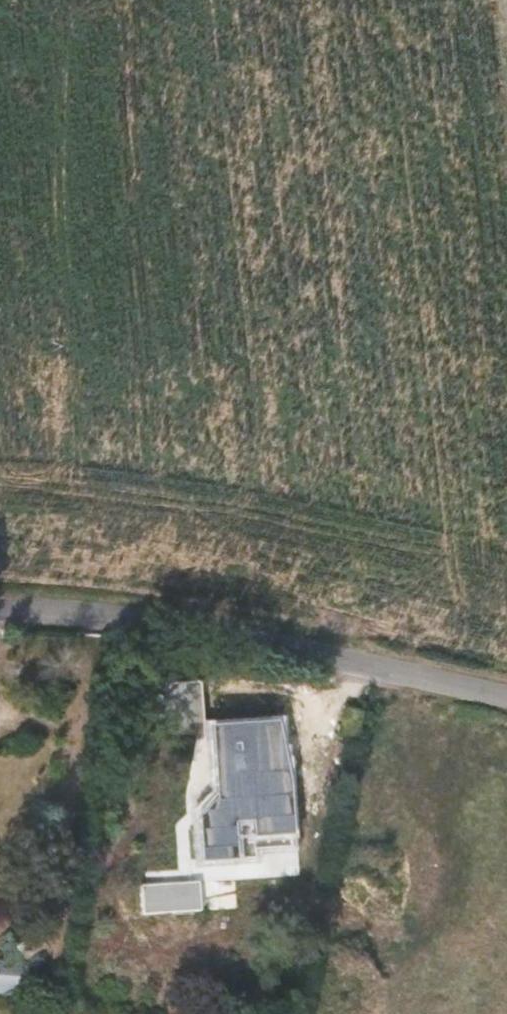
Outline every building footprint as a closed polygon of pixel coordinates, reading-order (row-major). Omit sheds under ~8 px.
[(260,754),(280,752),(277,720),(206,723),(214,814),(263,807),(261,776),(273,775),(272,762),(261,763),(260,754)] [(17,966),(0,966),(0,993),(16,994),(17,966)]
